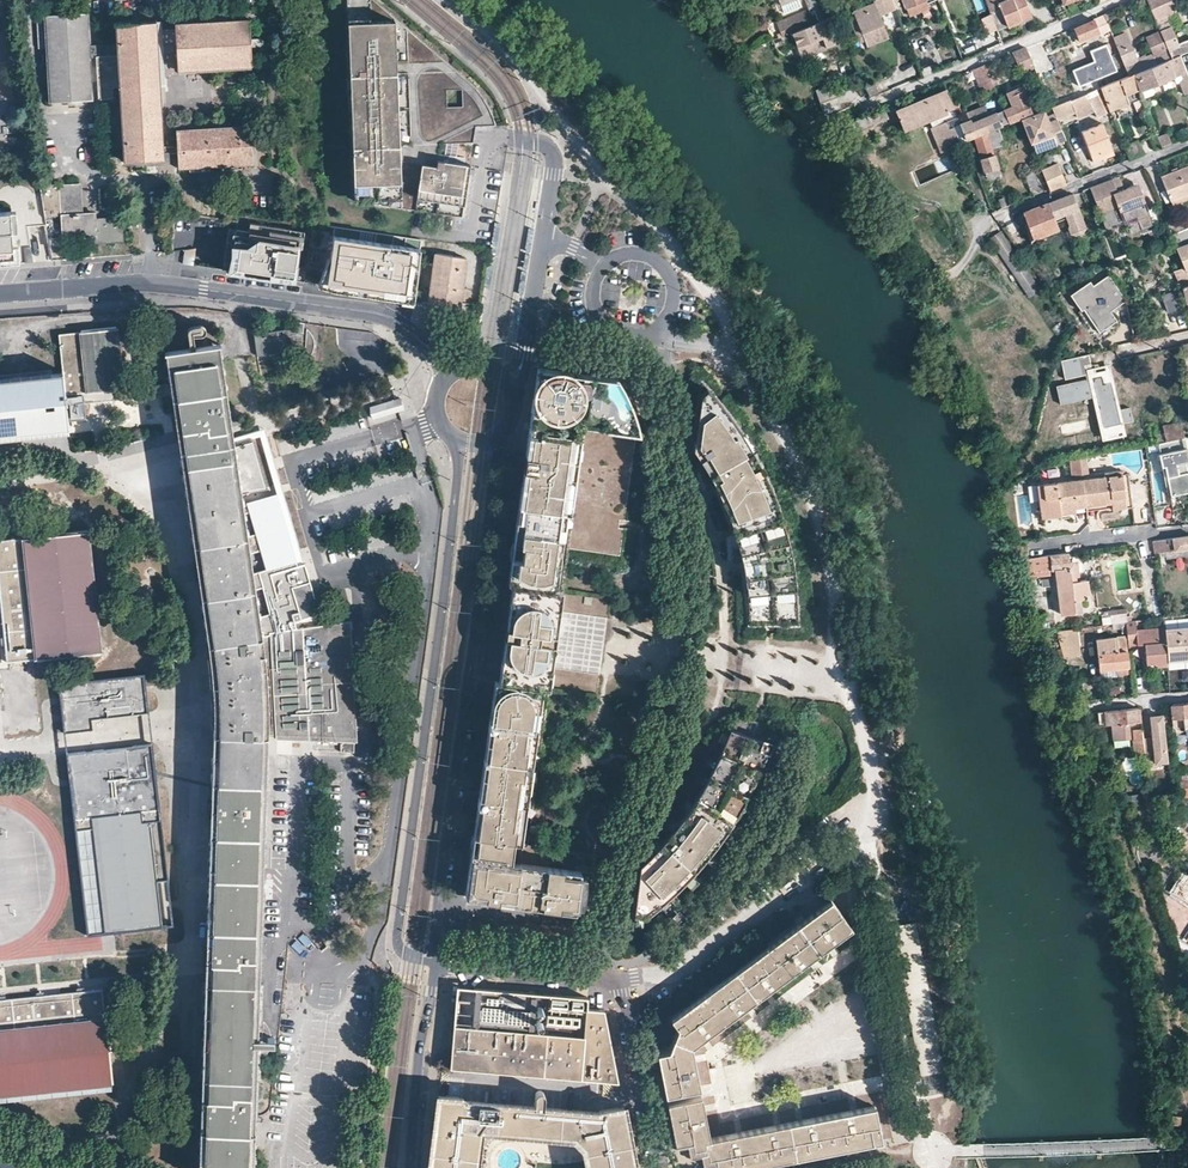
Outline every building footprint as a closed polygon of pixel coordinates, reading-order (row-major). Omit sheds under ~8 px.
[(375,0),(347,0),(355,201),(463,215),(469,166),(437,162),(440,145),(473,141),(475,125),(496,126),(491,104),(472,81),(407,28),(375,0)] [(833,15),(826,0),(806,0),(811,14),(777,28),(780,37),(783,36),(791,32),(814,23),(822,20),(833,15)] [(891,0),(870,0),(871,3),(850,12),(852,17),(847,19),(850,28),(856,26),(859,34),(881,25),(877,15),(894,8),(891,0)] [(925,0),(905,8),(909,17),(929,9),(926,3),(925,0)] [(990,13),(992,13),(1000,9),(997,3),(1006,0),(985,0),(990,13)] [(1032,16),(1025,0),(1006,0),(997,3),(1000,9),(992,13),(999,30),(1032,16)] [(1156,20),(1176,12),(1171,0),(1147,0),(1156,20)] [(1063,2),(1054,6),(1060,19),(1064,17),(1069,16),(1063,2)] [(50,99),(92,96),(90,59),(89,46),(87,14),(46,16),(47,47),(50,99)] [(997,31),(991,15),(981,19),(987,35),(997,31)] [(1120,52),(1114,39),(1106,19),(1104,15),(1072,28),(1078,41),(1102,31),(1107,42),(1103,43),(1109,57),(1120,52)] [(47,47),(46,16),(37,17),(40,48),(47,47)] [(176,31),(157,32),(156,21),(116,23),(118,45),(118,56),(96,57),(96,58),(98,99),(114,98),(113,86),(120,86),(125,159),(165,157),(160,74),(178,73),(178,69),(252,64),(250,19),(176,24),(176,31)] [(831,45),(822,20),(814,23),(815,26),(817,25),(822,38),(827,36),(831,45)] [(1169,53),(1172,59),(1178,56),(1181,55),(1183,54),(1169,22),(1158,26),(1164,40),(1169,53)] [(814,23),(791,32),(797,48),(798,48),(822,38),(817,25),(815,26),(814,23)] [(884,32),(881,25),(859,34),(856,26),(850,28),(857,43),(884,32)] [(1130,76),(1172,59),(1169,53),(1164,55),(1159,58),(1158,54),(1148,59),(1147,56),(1137,60),(1125,34),(1114,39),(1120,52),(1130,76)] [(787,44),(783,36),(780,37),(773,40),(777,48),(787,44)] [(831,45),(827,36),(822,38),(826,48),(831,46),(831,45)] [(927,64),(934,62),(925,39),(918,42),(927,64)] [(1164,55),(1169,53),(1164,40),(1159,42),(1162,49),(1164,55)] [(1038,42),(1026,48),(1034,67),(1038,76),(1050,71),(1038,42)] [(118,45),(89,46),(90,59),(96,58),(96,57),(118,56),(118,45)] [(1020,73),(1034,67),(1026,48),(1019,50),(1012,54),(1020,73)] [(1119,80),(1130,76),(1120,52),(1109,57),(1119,80)] [(1172,59),(1130,76),(1137,92),(1151,86),(1178,75),(1185,91),(1187,89),(1187,79),(1178,56),(1172,59)] [(985,68),(992,84),(1001,80),(995,64),(985,68)] [(984,65),(973,70),(983,94),(994,89),(992,84),(985,68),(984,65)] [(1119,80),(1100,88),(1111,114),(1133,105),(1141,101),(1137,92),(1130,76),(1119,80)] [(841,109),(834,84),(816,90),(824,114),(841,109)] [(1137,92),(1141,101),(1152,97),(1154,93),(1151,86),(1137,92)] [(1008,123),(1032,113),(1022,89),(1010,93),(1016,106),(1003,111),(1008,123)] [(1096,90),(1052,108),(1057,119),(1057,121),(1075,114),(1077,119),(1095,112),(1097,118),(1106,114),(1100,100),(1096,90)] [(958,121),(948,93),(897,113),(903,128),(927,120),(940,153),(966,143),(965,140),(960,125),(952,128),(950,123),(958,121)] [(1144,110),(1141,101),(1133,105),(1137,113),(1144,110)] [(968,121),(960,125),(965,140),(1008,123),(1003,111),(996,114),(995,110),(986,113),(988,117),(970,124),(968,121)] [(1057,142),(1065,139),(1057,121),(1057,119),(1049,122),(1045,113),(1023,123),(1032,144),(1054,135),(1057,142)] [(1081,132),(1094,164),(1114,157),(1101,124),(1081,132)] [(3,133),(17,131),(16,125),(2,127),(3,133)] [(179,168),(252,163),(250,126),(177,131),(179,168)] [(972,141),(988,181),(1000,175),(991,150),(1003,146),(997,131),(972,141)] [(1158,141),(1161,148),(1171,145),(1167,134),(1157,139),(1158,141)] [(1036,152),(1057,142),(1054,135),(1032,144),(1036,152)] [(1151,143),(1154,151),(1161,148),(1158,141),(1151,143)] [(1139,142),(1125,148),(1130,160),(1144,155),(1139,142)] [(1058,165),(1042,171),(1051,192),(1067,185),(1058,165)] [(1161,176),(1170,200),(1187,193),(1187,166),(1161,176)] [(1027,177),(1033,192),(1040,189),(1034,174),(1027,177)] [(1122,176),(1115,178),(1120,190),(1127,188),(1122,176)] [(1127,188),(1120,190),(1115,178),(1112,180),(1093,187),(1097,199),(1104,196),(1109,209),(1120,206),(1125,219),(1139,214),(1142,216),(1144,216),(1146,215),(1149,213),(1150,210),(1148,205),(1142,186),(1140,185),(1139,184),(1136,184),(1127,188)] [(79,184),(39,186),(44,216),(48,236),(51,236),(51,247),(53,247),(66,246),(66,236),(95,235),(96,241),(123,240),(122,219),(95,220),(95,213),(80,214),(79,184)] [(1170,200),(1172,205),(1187,198),(1187,193),(1170,200)] [(1050,204),(1055,218),(1066,214),(1071,227),(1070,230),(1072,236),(1082,239),(1087,230),(1079,208),(1074,195),(1060,200),(1050,204)] [(1036,210),(1024,214),(1034,239),(1059,229),(1057,222),(1055,218),(1050,204),(1036,210)] [(0,211),(0,265),(33,264),(31,246),(14,247),(13,210),(0,211)] [(237,230),(230,271),(288,280),(304,282),(313,224),(239,213),(237,230)] [(1066,214),(1055,218),(1057,222),(1067,218),(1066,214)] [(1173,242),(1184,267),(1187,266),(1187,226),(1170,232),(1173,242)] [(230,271),(237,230),(229,229),(223,270),(230,271)] [(413,301),(421,247),(332,232),(322,287),(344,292),(370,295),(413,301)] [(1030,298),(1041,291),(1001,233),(990,241),(1030,298)] [(197,249),(186,250),(184,264),(195,266),(197,249)] [(459,307),(465,258),(435,254),(429,303),(459,307)] [(1184,267),(1173,271),(1180,287),(1182,286),(1187,285),(1187,277),(1184,267)] [(1103,269),(1091,274),(1094,280),(1105,275),(1103,269)] [(1130,298),(1110,275),(1097,287),(1094,283),(1076,298),(1088,312),(1090,311),(1107,332),(1123,319),(1117,310),(1130,299),(1130,298)] [(258,354),(303,347),(304,358),(307,356),(310,353),(313,349),(314,344),(314,339),(314,334),(312,330),(310,327),(306,324),(306,329),(304,330),(305,322),(296,321),(295,331),(293,331),(292,328),(255,334),(258,354)] [(62,370),(65,393),(87,390),(87,393),(122,389),(122,387),(116,326),(80,329),(81,331),(58,333),(62,370)] [(166,351),(170,381),(176,440),(178,450),(179,457),(183,480),(184,489),(186,500),(195,559),(197,571),(198,580),(205,623),(216,694),(215,734),(201,1167),(253,1167),(256,1082),(260,1082),(261,1050),(269,1051),(270,1046),(272,1042),(276,1039),(276,1034),(269,1033),(261,1033),(263,986),(259,986),(261,933),(264,839),(264,821),(267,753),(267,740),(340,740),(340,751),(354,751),(354,740),(358,740),(352,621),(328,624),(274,632),(260,638),(244,524),(231,435),(218,344),(166,351)] [(1090,356),(1061,363),(1065,383),(1088,377),(1089,382),(1057,390),(1061,406),(1092,399),(1103,444),(1126,439),(1124,426),(1133,424),(1130,409),(1118,412),(1107,365),(1092,369),(1090,356)] [(558,589),(568,512),(574,512),(569,548),(621,555),(624,526),(619,526),(620,517),(625,518),(637,436),(640,436),(634,407),(618,377),(538,367),(509,582),(513,582),(500,680),(496,679),(466,895),(506,901),(548,906),(587,912),(591,884),(595,853),(530,845),(565,590),(558,589)] [(0,376),(0,437),(70,430),(65,393),(62,370),(0,376)] [(100,402),(169,395),(170,381),(122,387),(122,389),(87,393),(87,390),(65,393),(66,405),(93,402),(100,402)] [(695,416),(691,449),(699,464),(693,468),(696,478),(700,475),(708,494),(715,491),(723,510),(730,530),(723,533),(730,567),(740,566),(745,588),(746,599),(798,594),(793,560),(780,505),(767,474),(747,439),(724,407),(704,383),(700,387),(695,416)] [(402,397),(371,407),(375,418),(405,408),(402,397)] [(1187,440),(1160,446),(1164,468),(1167,468),(1174,498),(1187,495),(1187,447),(1187,440)] [(252,441),(234,446),(241,494),(265,487),(252,441)] [(1084,458),(1083,456),(1077,457),(1080,477),(1087,476),(1084,458)] [(1077,457),(1067,459),(1067,460),(1070,479),(1080,477),(1077,457)] [(1084,504),(1109,500),(1110,507),(1130,504),(1124,472),(1119,473),(1118,471),(1087,476),(1080,477),(1084,504)] [(1058,508),(1084,504),(1080,477),(1070,479),(1034,485),(1040,518),(1059,515),(1058,508)] [(0,538),(0,578),(9,665),(38,662),(106,655),(92,529),(0,538)] [(1153,540),(1154,553),(1187,549),(1187,536),(1178,537),(1153,540)] [(1113,555),(1111,547),(1105,549),(1106,556),(1113,555)] [(1028,558),(1034,575),(1056,574),(1061,614),(1075,613),(1074,605),(1079,604),(1078,598),(1088,597),(1085,580),(1078,580),(1075,580),(1074,577),(1070,577),(1068,561),(1067,552),(1028,558)] [(1076,560),(1068,561),(1070,577),(1074,577),(1075,580),(1078,580),(1076,560)] [(1086,581),(1094,580),(1093,569),(1085,569),(1086,581)] [(1125,611),(1109,613),(1110,623),(1111,623),(1125,621),(1126,621),(1125,611)] [(1101,614),(1102,624),(1110,623),(1109,613),(1101,614)] [(1126,621),(1125,621),(1127,634),(1128,647),(1140,646),(1142,665),(1166,662),(1166,657),(1163,633),(1163,628),(1135,631),(1134,620),(1127,621),(1126,621)] [(1127,634),(1125,621),(1111,623),(1112,630),(1120,629),(1121,635),(1127,634)] [(1054,630),(1062,655),(1079,653),(1076,627),(1054,630)] [(1163,633),(1166,657),(1187,655),(1187,630),(1163,633)] [(1124,637),(1095,640),(1099,669),(1115,668),(1117,675),(1129,674),(1124,637)] [(145,677),(61,687),(66,736),(98,733),(97,719),(149,713),(145,677)] [(1171,705),(1173,727),(1187,725),(1187,703),(1171,705)] [(1129,709),(1098,712),(1098,726),(1111,724),(1112,736),(1129,735),(1128,723),(1139,722),(1138,708),(1129,709)] [(1152,739),(1143,740),(1145,756),(1154,755),(1156,765),(1167,764),(1163,718),(1151,719),(1152,739)] [(651,849),(639,859),(635,890),(633,910),(646,912),(691,871),(727,827),(743,800),(761,767),(770,744),(729,729),(720,752),(699,788),(676,820),(651,849)] [(1143,754),(1142,740),(1135,741),(1134,741),(1135,755),(1143,754)] [(174,925),(153,744),(70,753),(90,934),(174,925)] [(1177,783),(1178,800),(1187,799),(1187,782),(1177,783)] [(1185,875),(1172,894),(1187,905),(1187,877),(1185,875)] [(691,1046),(852,926),(832,899),(819,908),(784,934),(743,964),(718,983),(687,1005),(672,1017),(678,1028),(669,1048),(656,1051),(664,1093),(699,1086),(691,1046)] [(536,1017),(538,992),(479,987),(474,1023),(535,1029),(536,1017)] [(116,1086),(115,1081),(104,990),(0,999),(0,1096),(116,1086)] [(581,1079),(596,1080),(604,1081),(619,1082),(618,1078),(605,1010),(602,1010),(588,1009),(586,1013),(546,1009),(545,1018),(545,1023),(586,1026),(585,1036),(581,1079)] [(450,1067),(581,1079),(585,1036),(544,1032),(535,1031),(455,1023),(450,1067)] [(716,1045),(722,1056),(734,1050),(728,1038),(716,1045)] [(624,1110),(623,1106),(601,1105),(599,1106),(593,1105),(583,1105),(545,1103),(545,1090),(545,1087),(542,1086),(541,1086),(539,1086),(537,1087),(536,1088),(535,1101),(534,1102),(467,1099),(467,1096),(439,1094),(438,1097),(430,1167),(482,1167),(484,1154),(487,1152),(491,1149),(493,1144),(494,1138),(495,1132),(577,1136),(577,1140),(578,1141),(580,1142),(583,1142),(588,1167),(636,1167),(624,1110)] [(665,1100),(673,1143),(686,1141),(688,1152),(700,1150),(702,1162),(714,1160),(716,1167),(733,1167),(744,1166),(775,1160),(796,1156),(807,1154),(838,1148),(871,1141),(883,1139),(876,1104),(709,1137),(700,1093),(665,1100)]
